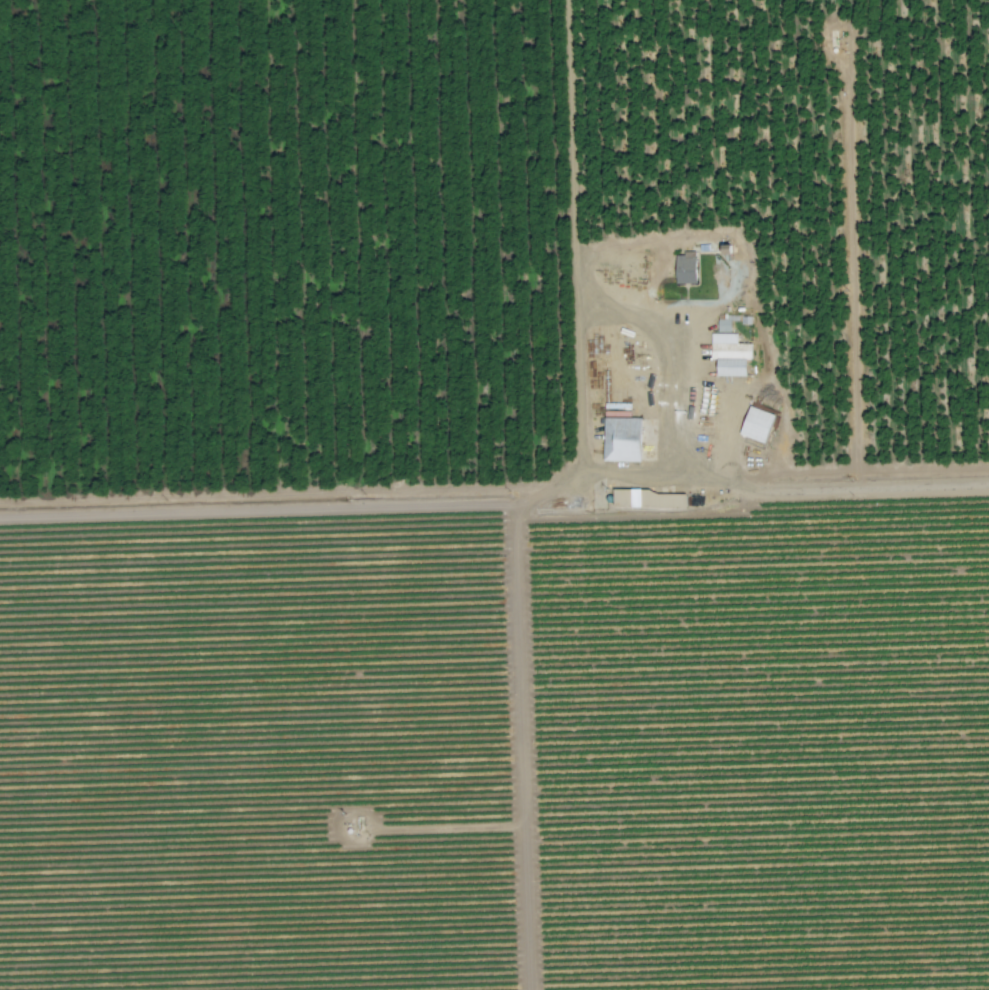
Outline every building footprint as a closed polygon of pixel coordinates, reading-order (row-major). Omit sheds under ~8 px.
[(675,258),(675,286),(696,286),(696,258),(675,258)] [(746,353),(715,353),(715,378),(746,378),(746,353)] [(764,445),(774,417),(749,408),(739,437),(764,445)] [(602,464),(641,464),(641,420),(602,419),(602,464)]
